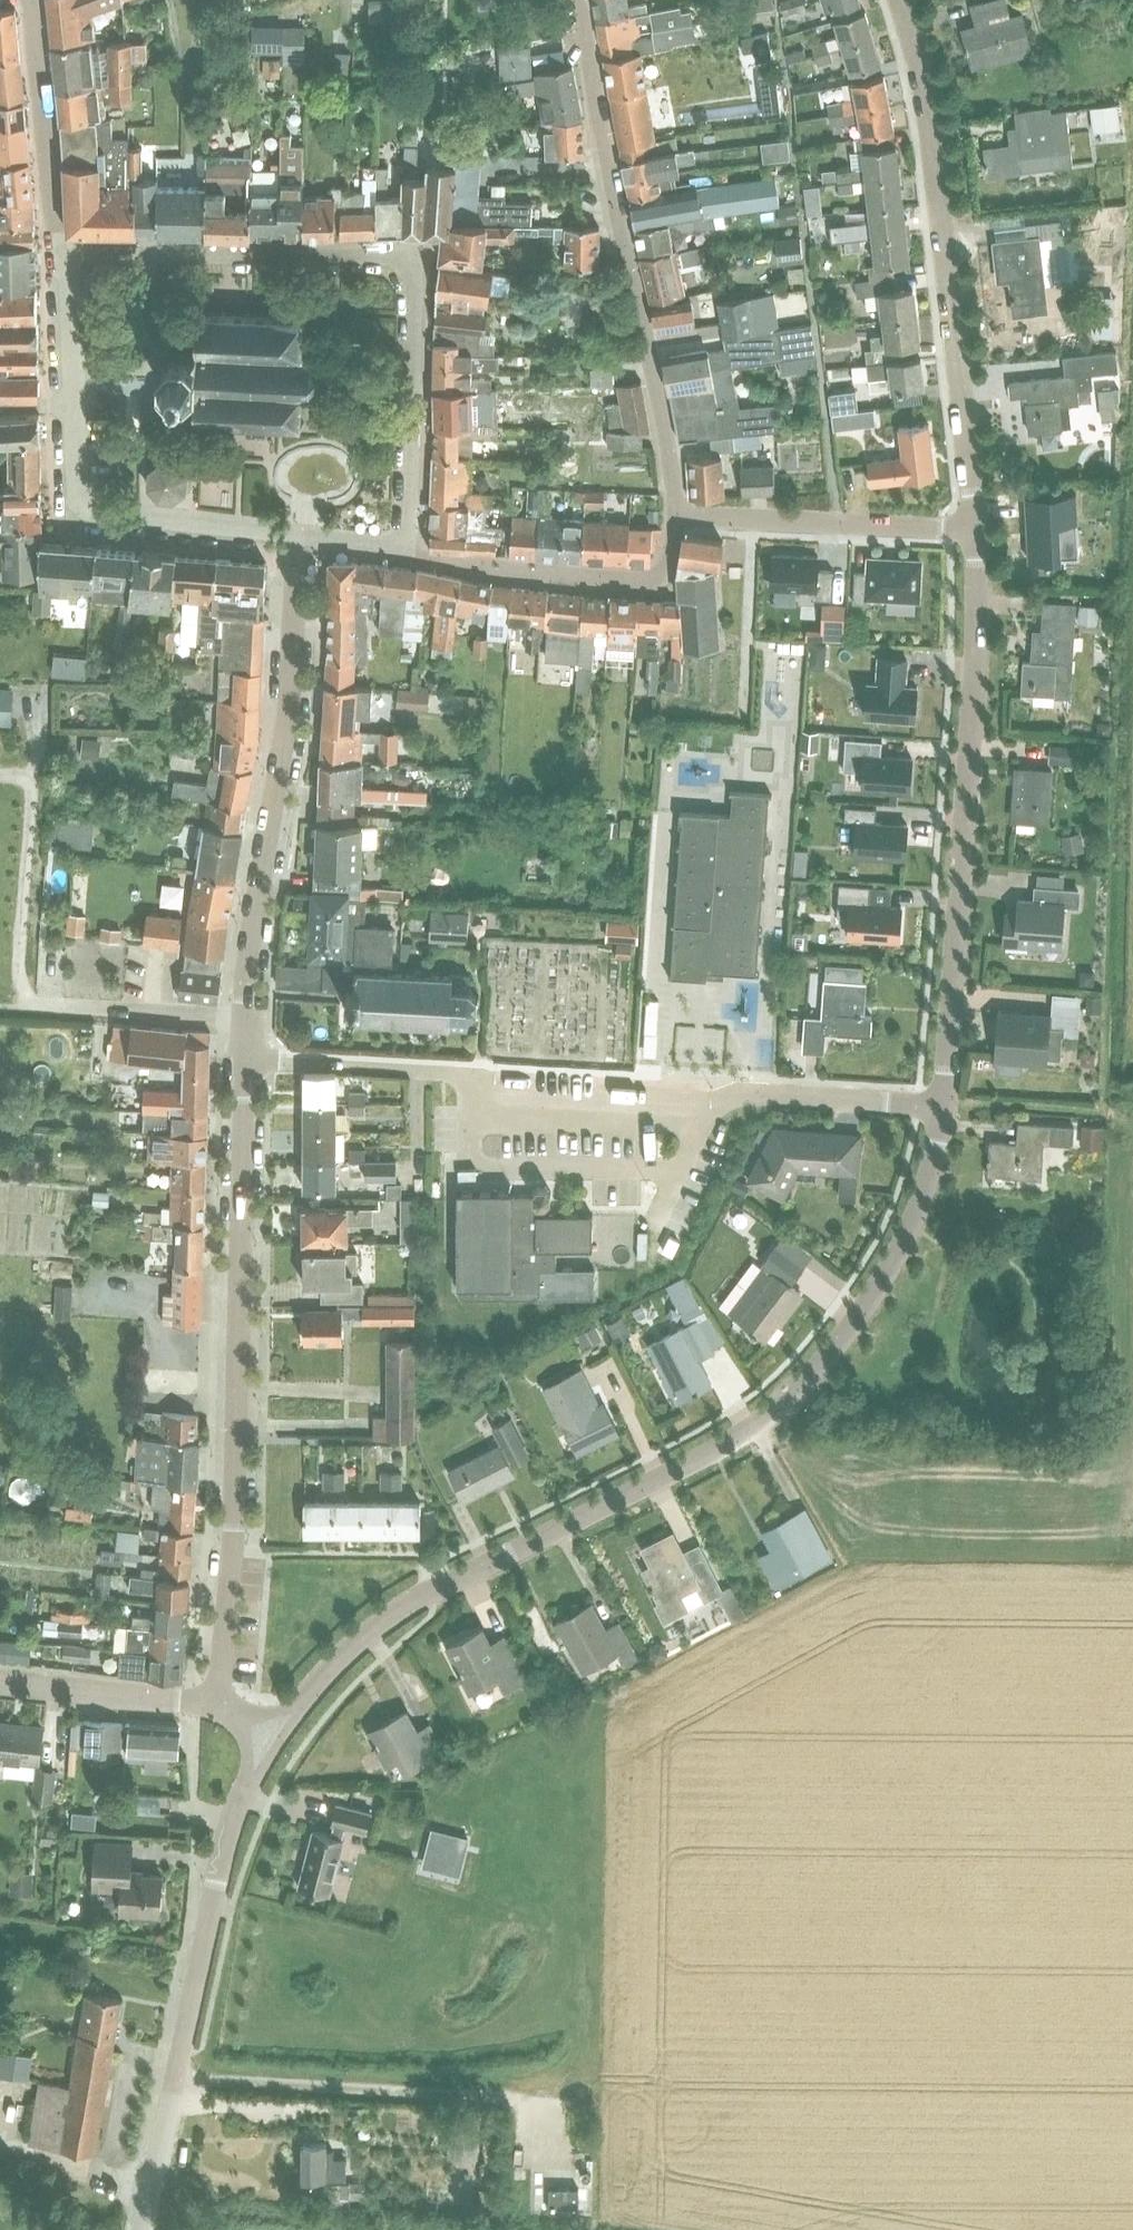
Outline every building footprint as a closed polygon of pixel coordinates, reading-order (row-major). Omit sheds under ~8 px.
[(52,42),(94,39),(91,6),(108,0),(48,0),(52,42)] [(391,20),(391,0),(368,0),(368,20),(391,20)] [(626,0),(593,0),(597,19),(632,14),(647,11),(645,2),(627,5),(626,0)] [(752,15),(774,11),(772,0),(750,0),(752,15)] [(781,0),(785,14),(807,8),(805,0),(783,0),(781,0)] [(862,10),(859,0),(822,0),(825,10),(831,8),(834,18),(862,10)] [(1031,49),(1022,14),(989,23),(987,17),(1008,11),(1005,0),(990,0),(971,5),(977,26),(962,30),(972,64),(973,64),(972,60),(1002,52),(1003,56),(1031,49)] [(632,14),(597,19),(601,39),(636,33),(652,29),(652,28),(676,24),(692,22),(690,9),(680,11),(680,5),(648,11),(647,11),(632,14)] [(19,57),(14,7),(0,9),(0,58),(8,57),(19,57)] [(834,18),(839,36),(810,44),(813,54),(829,49),(842,45),(872,36),(864,10),(862,11),(862,10),(834,18)] [(247,21),(234,22),(238,75),(251,74),(247,21)] [(676,24),(652,28),(652,29),(653,35),(655,49),(671,46),(673,43),(686,41),(695,39),(692,22),(676,24)] [(267,24),(251,24),(251,51),(267,51),(267,24)] [(305,24),(283,24),(283,51),(283,63),(305,63),(305,24)] [(395,25),(378,25),(378,44),(395,44),(395,25)] [(636,33),(601,39),(604,57),(639,51),(641,51),(655,49),(653,35),(636,37),(636,33)] [(766,33),(742,37),(744,50),(755,48),(757,59),(770,58),(766,33)] [(842,45),(845,56),(850,72),(880,63),(872,36),(842,45)] [(108,49),(91,50),(91,43),(52,46),(56,88),(98,83),(112,82),(130,82),(131,81),(131,60),(145,60),(145,41),(108,43),(108,49)] [(805,47),(787,52),(790,61),(808,56),(805,47)] [(565,66),(561,48),(532,53),(535,71),(565,66)] [(829,49),(813,54),(816,65),(832,61),(832,60),(829,49)] [(348,78),(349,51),(336,50),(334,77),(348,78)] [(641,51),(639,51),(604,57),(610,89),(646,82),(641,51)] [(23,99),(19,57),(8,57),(0,58),(0,100),(23,99)] [(263,76),(279,76),(279,58),(263,58),(263,76)] [(505,81),(507,93),(537,89),(543,121),(544,121),(557,119),(582,119),(579,105),(572,65),(565,66),(535,71),(534,72),(535,76),(505,81)] [(775,73),(757,75),(760,97),(778,95),(775,73)] [(854,99),(842,102),(844,112),(856,109),(888,103),(882,75),(851,82),(854,99)] [(98,83),(56,88),(60,122),(61,142),(113,138),(111,118),(105,119),(103,90),(110,89),(112,102),(132,100),(130,82),(112,82),(98,83)] [(646,82),(610,89),(620,146),(655,139),(646,89),(647,88),(646,82)] [(25,122),(23,99),(0,100),(0,124),(25,122)] [(828,115),(844,112),(842,102),(826,105),(828,115)] [(1117,102),(1090,106),(1093,130),(1120,126),(1117,102)] [(856,109),(844,112),(828,115),(830,126),(859,120),(862,137),(881,133),(893,130),(888,103),(856,109)] [(1056,165),(1072,163),(1065,110),(1050,112),(1050,106),(1015,111),(1017,127),(1009,128),(1011,144),(984,148),(987,174),(1019,170),(1018,164),(1056,159),(1056,165)] [(584,154),(582,119),(557,119),(544,121),(546,154),(584,154)] [(25,122),(0,124),(0,160),(2,159),(29,157),(25,122)] [(291,133),(280,133),(280,164),(280,169),(280,173),(280,234),(304,234),(304,195),(303,195),(303,190),(303,144),(291,144),(291,133)] [(418,133),(404,133),(404,144),(404,163),(417,163),(418,145),(418,133)] [(852,170),(836,172),(837,180),(837,182),(838,182),(864,179),(897,175),(894,145),(882,147),(881,133),(862,137),(853,139),(854,151),(861,150),(863,169),(852,170)] [(655,139),(620,146),(622,160),(655,154),(677,150),(675,137),(655,139)] [(113,138),(61,142),(68,230),(136,232),(136,202),(131,202),(130,186),(129,147),(129,138),(113,138)] [(787,139),(778,140),(780,159),(790,158),(787,139)] [(157,186),(158,186),(158,178),(143,179),(142,147),(129,147),(130,186),(131,202),(136,202),(136,232),(158,232),(157,186)] [(622,160),(626,181),(656,176),(675,173),(680,172),(678,163),(696,160),(694,148),(677,151),(677,150),(655,154),(622,160)] [(198,186),(158,186),(157,186),(158,232),(205,234),(205,190),(205,161),(204,154),(198,154),(198,186)] [(245,155),(204,154),(205,161),(205,190),(205,234),(249,235),(251,235),(251,219),(249,190),(251,169),(251,162),(250,162),(250,155),(245,155)] [(454,191),(452,223),(476,224),(478,195),(480,155),(455,155),(455,166),(454,179),(458,182),(457,184),(454,185),(454,191)] [(29,157),(2,159),(0,160),(0,197),(18,196),(33,195),(29,157)] [(775,162),(767,163),(768,172),(776,171),(775,162)] [(403,213),(403,196),(388,197),(387,166),(375,166),(375,177),(376,209),(376,232),(402,233),(403,213)] [(403,177),(403,196),(403,213),(402,233),(442,234),(442,233),(451,234),(452,223),(454,191),(454,185),(457,184),(458,182),(454,179),(455,166),(427,166),(427,178),(403,177)] [(727,168),(715,169),(717,184),(728,182),(727,168)] [(280,169),(251,169),(249,190),(251,219),(251,235),(280,234),(280,173),(280,169)] [(836,170),(823,171),(824,182),(837,180),(836,172),(836,170)] [(675,173),(656,176),(626,181),(629,198),(659,193),(691,187),(690,182),(676,184),(675,173)] [(901,204),(897,175),(864,179),(838,182),(839,192),(854,191),(866,189),(868,207),(901,204)] [(728,182),(717,184),(691,187),(659,193),(629,198),(635,228),(692,218),(714,214),(779,204),(776,176),(728,182)] [(362,191),(343,190),(341,234),(376,232),(376,209),(375,177),(363,177),(362,191)] [(332,195),(304,195),(304,234),(341,234),(343,190),(343,185),(332,185),(332,195)] [(33,195),(18,196),(0,197),(0,223),(34,222),(33,195)] [(443,234),(440,257),(482,262),(485,239),(514,239),(514,232),(531,232),(539,232),(539,225),(531,225),(531,202),(504,201),(504,195),(478,195),(476,224),(452,223),(451,234),(442,233),(442,234),(443,234)] [(821,203),(806,205),(807,214),(822,212),(821,203)] [(797,204),(779,206),(781,224),(799,222),(797,204)] [(869,219),(830,224),(832,241),(845,240),(860,238),(872,236),(905,232),(901,204),(868,207),(869,219)] [(1097,212),(1088,232),(1108,242),(1117,222),(1097,212)] [(692,218),(635,228),(640,252),(673,244),(671,234),(716,227),(714,214),(692,218)] [(1026,237),(993,241),(998,279),(1011,278),(1015,312),(1047,308),(1044,284),(1053,283),(1049,245),(1064,243),(1061,219),(1025,224),(1026,237)] [(34,243),(34,222),(0,223),(0,243),(10,243),(34,243)] [(554,225),(539,225),(539,232),(553,233),(553,240),(566,240),(565,266),(599,266),(598,248),(598,226),(554,225)] [(905,232),(872,236),(875,265),(867,267),(869,279),(894,276),(892,263),(908,261),(905,232)] [(802,236),(778,238),(781,264),(805,262),(802,236)] [(860,238),(845,240),(846,250),(861,248),(860,238)] [(0,243),(0,286),(36,286),(34,243),(10,243),(0,243)] [(676,249),(642,257),(651,301),(657,299),(679,295),(685,293),(679,266),(702,261),(699,246),(691,247),(676,250),(676,249)] [(543,248),(535,255),(542,263),(550,256),(543,248)] [(495,341),(482,340),(483,331),(487,331),(488,314),(484,313),(485,304),(487,304),(489,292),(507,294),(510,275),(512,275),(512,273),(440,264),(436,294),(434,341),(434,342),(458,342),(458,350),(471,351),(471,354),(494,355),(495,341)] [(894,276),(869,279),(854,281),(856,296),(864,295),(866,309),(881,307),(883,321),(915,317),(912,288),(895,290),(894,276)] [(585,281),(584,293),(599,294),(601,283),(585,281)] [(36,286),(0,286),(0,312),(10,312),(10,317),(38,316),(36,286)] [(773,292),(720,300),(721,309),(725,335),(762,330),(779,327),(773,292)] [(659,305),(653,306),(658,324),(660,332),(696,326),(693,314),(694,313),(691,300),(680,302),(679,295),(657,299),(659,305)] [(196,345),(195,345),(194,352),(170,351),(171,345),(165,344),(165,351),(160,351),(159,356),(165,356),(164,366),(164,377),(159,377),(158,382),(165,382),(165,389),(170,389),(171,384),(194,385),(194,390),(195,390),(194,414),(191,414),(191,418),(193,418),(193,421),(197,421),(197,418),(222,419),(222,422),(226,423),(226,420),(246,421),(246,423),(249,424),(250,421),(270,421),(270,425),(273,425),(273,422),(304,423),(304,420),(299,420),(300,409),(302,409),(302,407),(300,406),(301,395),(308,395),(310,398),(313,397),(311,394),(323,386),(326,387),(328,385),(325,382),(326,368),(329,367),(328,364),(325,365),(314,356),(315,354),(312,352),(310,356),(301,355),(302,339),(306,339),(306,336),(302,336),(302,321),(306,321),(306,317),(294,316),(294,313),(290,313),(290,317),(275,316),(275,313),(271,313),(271,316),(250,315),(250,312),(246,312),(246,315),(225,314),(226,311),(221,311),(221,314),(199,313),(200,310),(196,310),(196,313),(192,313),(192,316),(196,317),(196,345)] [(36,341),(38,316),(10,317),(10,312),(0,312),(0,341),(36,341)] [(869,336),(871,349),(864,350),(866,364),(876,362),(904,360),(902,346),(918,344),(915,317),(883,321),(885,334),(869,336)] [(1095,336),(1113,336),(1113,319),(1096,319),(1095,336)] [(664,355),(670,391),(679,439),(711,436),(760,432),(782,429),(777,403),(740,406),(732,365),(782,357),(784,373),(815,368),(813,352),(817,352),(813,321),(779,327),(762,330),(725,335),(727,347),(709,351),(708,348),(664,355)] [(21,372),(36,371),(36,341),(0,341),(0,372),(21,372)] [(458,342),(434,342),(434,343),(434,364),(472,366),(482,368),(485,368),(499,368),(498,355),(494,355),(471,354),(471,351),(458,350),(458,342)] [(1027,394),(1031,431),(1062,427),(1059,404),(1080,402),(1078,388),(1094,386),(1092,373),(1119,370),(1116,349),(1063,355),(1065,373),(1009,380),(1011,395),(1027,394)] [(920,358),(904,360),(876,362),(866,364),(867,379),(890,376),(891,390),(923,386),(920,358)] [(472,366),(434,364),(433,387),(433,388),(490,387),(490,377),(471,377),(471,369),(485,368),(482,368),(472,366)] [(590,385),(613,384),(613,367),(590,367),(590,385)] [(36,371),(21,372),(0,372),(0,398),(36,398),(36,371)] [(619,397),(643,395),(641,381),(617,385),(619,397)] [(491,387),(433,388),(434,406),(435,424),(450,424),(472,424),(490,424),(491,424),(491,402),(497,401),(496,387),(491,388),(491,387)] [(1118,387),(1098,389),(1100,404),(1120,403),(1118,387)] [(855,390),(829,392),(831,412),(852,410),(858,409),(857,404),(855,390)] [(646,412),(643,395),(619,397),(620,400),(622,413),(646,412)] [(607,402),(610,429),(625,429),(622,413),(620,400),(607,402)] [(852,410),(831,412),(832,420),(833,427),(854,424),(852,410)] [(646,412),(622,413),(625,429),(649,429),(646,412)] [(8,440),(39,438),(38,413),(0,415),(0,440),(8,440)] [(901,456),(867,460),(870,485),(935,477),(928,422),(897,426),(901,456)] [(435,426),(433,445),(434,453),(470,457),(473,457),(472,437),(497,437),(497,425),(491,424),(490,424),(472,424),(450,424),(435,424),(435,426)] [(608,429),(608,446),(641,446),(641,429),(625,429),(610,429),(608,429)] [(762,446),(760,432),(711,436),(712,450),(762,446)] [(39,438),(8,440),(9,485),(32,485),(39,485),(39,472),(39,441),(39,438)] [(470,457),(434,453),(434,454),(432,501),(468,504),(491,505),(492,493),(468,492),(470,457)] [(691,497),(725,495),(722,455),(688,458),(691,497)] [(172,496),(183,488),(185,474),(176,463),(162,462),(152,470),(150,484),(158,494),(172,496)] [(774,465),(741,467),(742,494),(775,493),(774,465)] [(39,485),(32,485),(9,485),(0,486),(0,504),(39,502),(39,485)] [(538,516),(539,505),(540,487),(529,487),(528,504),(527,515),(512,514),(512,523),(510,554),(535,555),(538,525),(538,516)] [(539,505),(538,516),(538,525),(535,555),(560,557),(563,518),(551,517),(551,513),(549,513),(550,488),(540,487),(539,505)] [(575,500),(585,500),(585,489),(576,489),(575,500)] [(585,489),(585,500),(585,504),(604,505),(604,490),(585,489)] [(1075,494),(1025,496),(1028,560),(1060,558),(1079,557),(1077,521),(1075,494)] [(468,504),(432,501),(431,528),(468,530),(471,530),(471,536),(491,537),(491,532),(492,524),(467,523),(468,504)] [(33,527),(39,527),(39,502),(0,504),(0,516),(1,516),(2,527),(2,528),(33,527)] [(660,509),(649,509),(650,521),(660,521),(660,509)] [(584,519),(563,518),(560,557),(582,558),(584,519)] [(629,522),(584,519),(582,558),(628,561),(629,526),(629,522)] [(492,524),(491,532),(507,533),(505,553),(510,554),(512,523),(492,521),(492,524)] [(629,526),(628,561),(650,563),(651,548),(656,548),(661,539),(662,527),(629,526)] [(2,528),(0,528),(0,544),(2,544),(3,577),(40,577),(40,543),(33,543),(33,527),(2,528)] [(468,530),(431,528),(430,548),(505,553),(507,533),(491,532),(491,537),(471,536),(471,530),(468,530)] [(718,646),(713,571),(719,572),(722,540),(684,534),(677,572),(679,602),(680,616),(682,648),(718,646)] [(97,547),(40,543),(40,577),(40,589),(34,589),(33,611),(49,611),(51,590),(68,591),(69,583),(93,584),(97,547)] [(97,547),(93,584),(92,594),(130,597),(135,551),(97,547)] [(173,596),(176,554),(140,551),(134,601),(171,604),(172,596),(173,596)] [(773,553),(771,587),(816,589),(815,597),(831,598),(832,569),(817,569),(818,555),(773,553)] [(216,557),(176,554),(173,596),(199,598),(213,599),(216,557)] [(199,598),(197,650),(219,650),(223,650),(223,613),(263,615),(264,571),(265,561),(216,557),(213,599),(199,598)] [(918,598),(920,560),(869,557),(868,570),(855,569),(853,601),(867,601),(868,595),(918,598)] [(335,561),(329,567),(329,574),(328,609),(366,610),(374,610),(374,589),(380,589),(385,565),(356,561),(335,561)] [(380,589),(379,631),(402,635),(414,636),(421,637),(425,610),(426,605),(427,593),(414,591),(417,569),(415,569),(385,565),(380,589)] [(417,569),(414,591),(427,593),(426,605),(435,607),(432,647),(452,648),(455,613),(461,578),(429,571),(428,571),(417,569)] [(461,578),(455,613),(470,616),(472,606),(488,609),(492,584),(461,578)] [(488,609),(486,636),(486,637),(506,639),(508,621),(509,610),(511,587),(492,584),(488,609)] [(509,610),(508,621),(528,622),(527,648),(538,649),(541,623),(545,624),(548,592),(548,591),(511,587),(509,610)] [(548,592),(545,624),(549,624),(548,628),(546,658),(578,660),(582,595),(548,592)] [(578,660),(577,665),(577,666),(576,691),(590,692),(594,631),(607,632),(611,598),(582,595),(578,660)] [(611,598),(607,632),(609,632),(608,645),(607,657),(633,659),(634,655),(634,646),(635,643),(639,599),(611,598)] [(1078,605),(1078,624),(1097,625),(1097,618),(1107,618),(1108,599),(1098,598),(1097,606),(1078,605)] [(634,646),(634,655),(660,656),(659,643),(659,635),(659,600),(639,599),(635,643),(634,646)] [(679,602),(659,600),(659,635),(674,635),(674,658),(681,658),(680,616),(679,602)] [(1069,694),(1075,603),(1046,601),(1044,630),(1035,629),(1033,659),(1023,658),(1021,691),(1069,694)] [(115,646),(128,647),(133,606),(119,605),(115,646)] [(328,609),(326,660),(354,661),(366,660),(366,610),(328,609)] [(821,632),(820,640),(843,641),(844,610),(822,609),(821,632)] [(219,650),(219,699),(259,702),(259,695),(264,615),(263,615),(223,613),(223,650),(219,650)] [(172,647),(174,627),(160,626),(159,646),(172,647)] [(806,632),(805,640),(808,640),(820,641),(820,640),(821,632),(806,632)] [(486,637),(486,636),(474,635),(473,654),(485,655),(486,637)] [(808,644),(808,650),(826,650),(826,641),(820,641),(808,640),(808,644)] [(56,655),(54,675),(86,677),(87,657),(56,655)] [(864,682),(862,715),(914,719),(917,686),(904,685),(906,658),(878,656),(877,683),(864,682)] [(679,677),(681,677),(681,658),(674,658),(669,658),(669,677),(679,677)] [(646,659),(645,676),(656,677),(657,659),(646,659)] [(326,682),(326,683),(352,685),(354,661),(326,660),(326,682)] [(107,669),(106,678),(119,679),(119,670),(107,669)] [(433,673),(427,681),(431,689),(441,690),(446,682),(442,674),(433,673)] [(669,677),(667,677),(667,690),(679,690),(679,677),(669,677)] [(372,686),(352,685),(326,683),(322,729),(355,730),(356,720),(356,714),(370,714),(372,686)] [(398,689),(396,707),(427,710),(429,692),(398,689)] [(9,720),(11,693),(0,693),(0,720),(9,720)] [(259,702),(219,699),(216,733),(258,736),(259,702)] [(1097,722),(1095,735),(1109,737),(1110,723),(1097,722)] [(322,729),(321,760),(360,761),(362,740),(385,741),(384,763),(394,763),(395,731),(385,730),(385,731),(374,730),(355,730),(322,729)] [(258,736),(216,733),(213,765),(214,766),(252,767),(258,736)] [(845,737),(842,769),(849,769),(864,770),(863,788),(910,791),(912,756),(881,754),(882,740),(851,738),(845,737)] [(83,738),(82,757),(100,759),(102,740),(83,738)] [(179,740),(177,753),(195,756),(197,743),(179,740)] [(1076,763),(1077,750),(1050,748),(1049,761),(1076,763)] [(471,751),(462,759),(468,766),(478,758),(471,751)] [(321,760),(319,796),(355,797),(404,800),(426,801),(427,790),(405,789),(361,787),(362,761),(360,761),(321,760)] [(214,766),(213,765),(213,766),(210,766),(208,783),(174,778),(171,795),(175,795),(199,799),(203,799),(206,800),(218,802),(245,806),(246,801),(252,767),(214,766)] [(1047,820),(1050,769),(1030,768),(1029,779),(1016,778),(1013,818),(1047,820)] [(707,970),(717,970),(759,973),(759,972),(756,972),(759,940),(761,940),(761,938),(759,938),(759,929),(762,929),(762,928),(760,927),(762,895),(764,895),(765,894),(762,894),(763,884),(765,884),(765,883),(763,883),(765,851),(768,851),(768,849),(765,849),(766,839),(768,840),(768,838),(766,838),(769,794),(772,795),(772,793),(730,790),(730,792),(733,792),(731,814),(680,810),(679,812),(682,812),(681,832),(678,832),(678,833),(681,833),(680,843),(677,843),(677,844),(680,845),(678,877),(675,876),(675,878),(678,878),(677,888),(674,888),(674,889),(677,889),(675,921),(672,921),(672,922),(675,923),(671,974),(668,974),(668,975),(707,977),(707,970)] [(199,799),(175,795),(174,807),(197,811),(199,799)] [(354,814),(355,797),(319,796),(317,821),(317,822),(318,822),(369,824),(369,815),(354,814)] [(245,806),(218,802),(206,800),(202,824),(203,824),(242,830),(245,806)] [(500,802),(499,819),(514,820),(515,802),(500,802)] [(905,857),(907,822),(876,820),(877,806),(846,804),(845,817),(857,818),(854,853),(905,857)] [(369,815),(369,824),(377,824),(389,825),(389,816),(369,815)] [(580,816),(579,832),(595,833),(595,817),(580,816)] [(622,819),(621,834),(631,835),(632,820),(622,819)] [(603,820),(602,834),(617,835),(619,821),(603,820)] [(376,844),(377,824),(369,824),(318,822),(317,822),(317,823),(314,871),(313,891),(359,893),(359,900),(364,900),(364,897),(374,897),(375,888),(359,887),(360,853),(361,844),(376,844)] [(242,830),(203,824),(197,867),(197,869),(202,870),(235,877),(242,830)] [(486,830),(486,845),(501,846),(502,831),(486,830)] [(1081,843),(1062,846),(1064,857),(1083,853),(1081,843)] [(795,867),(794,875),(806,875),(808,849),(796,849),(795,867)] [(190,904),(189,913),(226,920),(235,877),(202,870),(197,869),(190,904)] [(838,900),(837,914),(850,915),(848,937),(898,940),(901,905),(869,903),(870,885),(839,883),(838,900)] [(1006,922),(1004,942),(1040,945),(1061,946),(1061,940),(1064,902),(1077,903),(1078,889),(1036,886),(1035,899),(1018,898),(1017,922),(1006,922)] [(359,893),(313,891),(312,891),(310,923),(308,966),(278,964),(277,985),(342,988),(342,987),(348,988),(353,988),(354,971),(375,972),(375,968),(375,961),(391,962),(393,928),(363,926),(364,900),(359,900),(359,893)] [(430,911),(429,923),(428,938),(466,941),(468,914),(430,911)] [(181,917),(147,913),(144,941),(178,944),(181,917)] [(189,913),(188,913),(187,923),(184,951),(185,951),(184,952),(186,952),(221,956),(221,955),(223,955),(226,923),(226,920),(189,913)] [(69,914),(67,934),(84,936),(86,916),(69,914)] [(606,921),(605,942),(637,943),(638,923),(606,921)] [(103,927),(101,940),(119,943),(121,930),(103,927)] [(792,930),(791,948),(807,948),(808,930),(792,930)] [(631,944),(616,942),(615,955),(630,957),(631,944)] [(183,967),(200,969),(220,971),(221,956),(186,952),(184,952),(183,967)] [(806,1018),(804,1048),(822,1049),(823,1033),(870,1036),(871,1015),(864,1014),(866,981),(861,981),(862,965),(827,963),(826,979),(823,979),(821,1019),(806,1018)] [(348,988),(347,1002),(352,1003),(351,1020),(371,1021),(371,1023),(374,1023),(374,1021),(390,1022),(389,1024),(392,1024),(393,1022),(409,1023),(409,1025),(412,1025),(412,1023),(428,1024),(428,1026),(430,1026),(430,1024),(447,1025),(447,1027),(466,1028),(467,1018),(470,1016),(469,1014),(476,1009),(478,1010),(479,1008),(477,1007),(477,997),(479,996),(478,994),(476,994),(469,989),(471,987),(469,986),(469,975),(451,974),(451,966),(433,965),(433,973),(430,972),(430,976),(414,975),(414,971),(394,970),(394,973),(378,972),(378,969),(375,968),(375,972),(354,971),(353,988),(348,988)] [(200,969),(183,967),(180,967),(178,996),(197,998),(200,969)] [(220,971),(200,969),(197,998),(218,1000),(221,973),(219,973),(220,971)] [(1079,971),(1078,985),(1092,986),(1093,972),(1079,971)] [(1085,995),(1084,1010),(1101,1011),(1102,996),(1085,995)] [(999,1016),(996,1053),(1061,1058),(1063,1032),(1079,1034),(1081,1008),(1053,1006),(1052,1020),(1049,1019),(999,1016)] [(790,1017),(788,1046),(804,1047),(805,1018),(790,1017)] [(132,1037),(129,1061),(184,1066),(182,1091),(151,1090),(150,1112),(158,1112),(206,1113),(209,1031),(188,1030),(116,1023),(114,1035),(132,1037)] [(304,1073),(304,1102),(336,1102),(336,1073),(304,1073)] [(349,1102),(365,1102),(365,1092),(349,1092),(349,1102)] [(336,1102),(304,1102),(303,1131),(336,1131),(336,1102)] [(365,1102),(349,1102),(349,1112),(365,1112),(365,1102)] [(143,1111),(142,1131),(148,1132),(171,1133),(205,1134),(206,1113),(158,1112),(150,1112),(143,1111)] [(989,1141),(987,1171),(1017,1173),(1016,1176),(1042,1178),(1045,1142),(1072,1145),(1074,1126),(1018,1122),(1016,1143),(989,1141)] [(34,1125),(34,1134),(53,1135),(53,1126),(34,1125)] [(1081,1126),(1079,1148),(1101,1149),(1103,1128),(1081,1126)] [(775,1129),(748,1180),(763,1188),(767,1180),(785,1189),(796,1167),(827,1169),(827,1171),(840,1172),(838,1197),(855,1199),(856,1173),(859,1135),(858,1135),(857,1141),(831,1139),(831,1133),(803,1131),(802,1134),(794,1130),(775,1129)] [(336,1131),(303,1131),(303,1159),(336,1159),(336,1131)] [(148,1132),(147,1156),(158,1157),(161,1157),(171,1158),(205,1160),(205,1134),(171,1133),(148,1132)] [(349,1159),(365,1159),(365,1149),(349,1149),(349,1159)] [(158,1157),(158,1163),(171,1163),(171,1182),(170,1187),(203,1189),(205,1160),(171,1158),(161,1157),(158,1157)] [(336,1159),(303,1159),(303,1188),(335,1188),(336,1159)] [(365,1159),(349,1159),(349,1169),(365,1169),(365,1178),(396,1178),(396,1160),(365,1160),(365,1159)] [(738,1179),(732,1190),(746,1198),(752,1187),(738,1179)] [(458,1190),(457,1190),(457,1202),(457,1286),(459,1286),(459,1292),(463,1296),(537,1296),(543,1296),(594,1296),(594,1269),(594,1267),(556,1267),(556,1249),(592,1249),(592,1214),(592,1213),(544,1213),(544,1203),(545,1203),(551,1197),(551,1190),(546,1185),(538,1185),(533,1188),(533,1193),(513,1193),(513,1190),(458,1190)] [(202,1225),(203,1189),(170,1187),(169,1207),(162,1207),(161,1211),(143,1211),(143,1216),(134,1216),(134,1220),(202,1225)] [(94,1192),(93,1206),(109,1206),(109,1193),(94,1192)] [(414,1240),(414,1219),(414,1198),(400,1198),(400,1240),(414,1240)] [(372,1224),(372,1207),(303,1206),(303,1240),(346,1240),(346,1224),(372,1224)] [(198,1324),(200,1295),(202,1225),(134,1220),(131,1220),(131,1226),(145,1226),(144,1238),(175,1240),(175,1265),(173,1266),(173,1293),(164,1293),(162,1322),(198,1324)] [(679,1240),(669,1235),(662,1249),(672,1254),(679,1240)] [(788,1284),(797,1272),(802,1265),(775,1244),(760,1264),(770,1272),(753,1295),(747,1290),(744,1289),(742,1291),(729,1308),(728,1311),(730,1313),(764,1339),(800,1293),(788,1284)] [(303,1268),(303,1283),(321,1283),(321,1300),(363,1300),(363,1282),(348,1282),(348,1270),(357,1270),(357,1251),(303,1251),(303,1253),(299,1253),(299,1268),(303,1268)] [(72,1265),(51,1264),(50,1274),(72,1275),(72,1265)] [(71,1285),(55,1284),(54,1318),(69,1318),(71,1285)] [(413,1322),(413,1304),(337,1304),(337,1309),(303,1309),(303,1340),(342,1340),(342,1317),(361,1317),(361,1322),(413,1322)] [(640,1306),(631,1310),(635,1319),(644,1314),(640,1306)] [(697,1319),(680,1327),(648,1343),(666,1379),(663,1380),(669,1393),(672,1392),(677,1402),(711,1385),(697,1358),(713,1351),(697,1319)] [(595,1325),(577,1334),(584,1348),(602,1339),(595,1325)] [(414,1437),(414,1340),(386,1340),(386,1415),(374,1415),(374,1437),(414,1437)] [(514,1369),(502,1375),(507,1384),(518,1378),(514,1369)] [(595,1399),(588,1386),(579,1369),(544,1387),(578,1453),(618,1432),(603,1403),(590,1409),(587,1403),(595,1399)] [(499,1423),(507,1416),(493,1402),(485,1408),(499,1423)] [(158,1438),(194,1441),(194,1431),(195,1415),(139,1410),(138,1419),(159,1421),(158,1438)] [(514,1473),(507,1459),(511,1458),(513,1463),(532,1453),(512,1416),(494,1425),(504,1444),(500,1446),(499,1445),(450,1471),(465,1499),(514,1473)] [(134,1479),(152,1481),(163,1481),(195,1484),(198,1441),(194,1441),(158,1438),(137,1436),(134,1477),(134,1479)] [(335,1485),(335,1470),(325,1470),(325,1485),(335,1485)] [(335,1470),(335,1485),(345,1485),(345,1470),(335,1470)] [(392,1485),(392,1470),(382,1470),(382,1485),(392,1485)] [(402,1470),(392,1470),(392,1485),(402,1485),(402,1470)] [(133,1489),(134,1479),(109,1477),(108,1486),(133,1489)] [(195,1484),(163,1481),(152,1481),(151,1507),(161,1508),(159,1528),(192,1531),(195,1484)] [(333,1532),(333,1500),(305,1499),(305,1532),(333,1532)] [(333,1500),(333,1532),(362,1532),(362,1500),(333,1500)] [(362,1500),(362,1532),(391,1532),(391,1500),(362,1500)] [(391,1500),(391,1532),(419,1532),(419,1500),(391,1500)] [(92,1510),(65,1507),(64,1516),(91,1519),(92,1510)] [(801,1571),(831,1555),(816,1528),(803,1535),(793,1515),(763,1531),(775,1554),(764,1560),(774,1580),(799,1567),(801,1571)] [(192,1531),(159,1528),(144,1527),(144,1537),(161,1539),(160,1554),(191,1557),(192,1531)] [(120,1529),(120,1535),(118,1549),(136,1551),(139,1531),(120,1529)] [(722,1589),(703,1554),(687,1562),(671,1532),(642,1547),(651,1565),(642,1569),(660,1603),(656,1605),(664,1619),(722,1589)] [(141,1570),(140,1577),(172,1580),(189,1581),(191,1557),(160,1554),(159,1572),(141,1570)] [(110,1573),(96,1571),(93,1595),(108,1597),(110,1573)] [(172,1580),(140,1577),(130,1576),(129,1590),(157,1593),(156,1601),(163,1602),(187,1604),(189,1581),(172,1580)] [(163,1602),(156,1601),(153,1601),(152,1615),(133,1614),(132,1625),(185,1629),(187,1604),(163,1602)] [(623,1663),(636,1656),(616,1622),(605,1628),(590,1602),(555,1622),(582,1671),(616,1652),(623,1663)] [(742,1604),(730,1611),(735,1620),(747,1613),(742,1604)] [(53,1619),(60,1620),(82,1622),(90,1622),(90,1614),(53,1612),(53,1619)] [(82,1622),(60,1620),(58,1632),(81,1634),(82,1622)] [(115,1623),(113,1649),(118,1649),(184,1655),(185,1629),(132,1625),(127,1625),(115,1623)] [(504,1689),(524,1679),(507,1644),(493,1651),(481,1628),(447,1645),(469,1689),(497,1675),(504,1689)] [(30,1662),(31,1643),(0,1640),(0,1659),(30,1662)] [(662,1644),(650,1651),(657,1663),(669,1656),(662,1644)] [(90,1661),(91,1647),(65,1645),(63,1658),(90,1661)] [(118,1649),(116,1674),(147,1677),(182,1680),(184,1655),(118,1649)] [(538,1678),(524,1685),(532,1699),(545,1692),(538,1678)] [(405,1710),(367,1731),(385,1765),(398,1757),(405,1770),(443,1749),(429,1723),(416,1729),(405,1710)] [(120,1746),(122,1722),(84,1719),(84,1722),(82,1746),(82,1749),(106,1751),(106,1745),(120,1746)] [(72,1721),(70,1745),(82,1746),(84,1722),(72,1721)] [(41,1727),(0,1722),(0,1757),(37,1761),(41,1727)] [(178,1726),(131,1723),(128,1759),(145,1760),(144,1772),(167,1773),(168,1755),(176,1756),(178,1726)] [(453,1756),(449,1759),(455,1770),(468,1763),(459,1748),(451,1753),(453,1756)] [(51,1798),(54,1770),(36,1768),(33,1796),(51,1798)] [(366,1831),(371,1811),(336,1802),(331,1822),(333,1822),(330,1834),(312,1829),(298,1886),(329,1894),(344,1837),(343,1837),(345,1825),(366,1831)] [(72,1813),(71,1828),(85,1829),(87,1815),(72,1813)] [(431,1828),(427,1846),(439,1849),(434,1868),(459,1874),(464,1855),(468,1838),(431,1828)] [(41,1835),(40,1844),(55,1845),(55,1836),(41,1835)] [(67,1836),(67,1850),(75,1850),(76,1837),(67,1836)] [(160,1912),(162,1874),(130,1872),(132,1842),(95,1840),(92,1887),(121,1889),(120,1910),(160,1912)] [(11,1874),(10,1896),(32,1898),(34,1875),(11,1874)] [(96,2152),(116,2037),(122,2000),(87,1994),(72,2085),(41,2080),(31,2141),(96,2152)] [(33,2055),(2,2051),(0,2067),(0,2075),(29,2079),(33,2055)] [(477,2158),(480,2116),(451,2114),(449,2156),(477,2158)] [(349,2180),(349,2159),(337,2159),(337,2152),(328,2151),(328,2144),(304,2144),(304,2180),(349,2180)] [(351,2184),(334,2184),(334,2201),(334,2212),(351,2212),(351,2201),(363,2200),(363,2184),(351,2184)] [(577,2188),(548,2188),(548,2211),(577,2211),(577,2188)]
